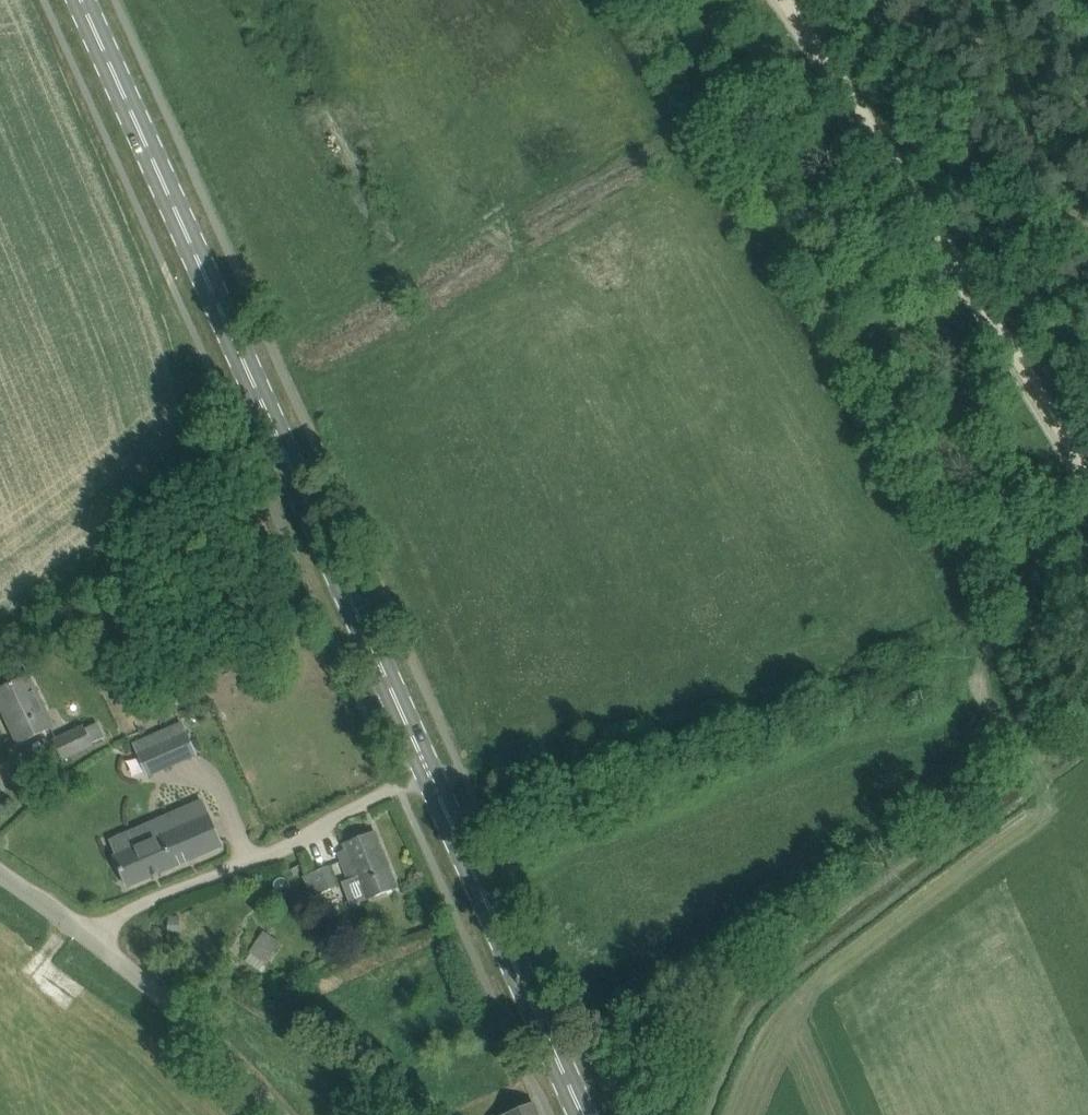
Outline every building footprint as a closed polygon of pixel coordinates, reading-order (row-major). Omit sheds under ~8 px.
[(32,737),(54,727),(44,707),(31,676),(0,690),(0,695),(13,722),(10,723),(19,743),(32,737)] [(63,759),(83,750),(92,746),(83,728),(55,741),(63,759)] [(148,777),(173,766),(163,742),(138,753),(148,777)] [(111,855),(126,886),(219,842),(197,797),(130,828),(137,843),(111,855)] [(348,850),(340,853),(350,881),(359,878),(366,897),(397,887),(375,832),(345,844),(348,850)] [(305,876),(314,896),(338,886),(329,866),(305,876)] [(179,932),(180,916),(169,916),(168,931),(179,932)] [(261,972),(280,942),(264,932),(245,961),(261,972)] [(533,1104),(507,1114),(540,1114),(535,1103),(533,1104)]
